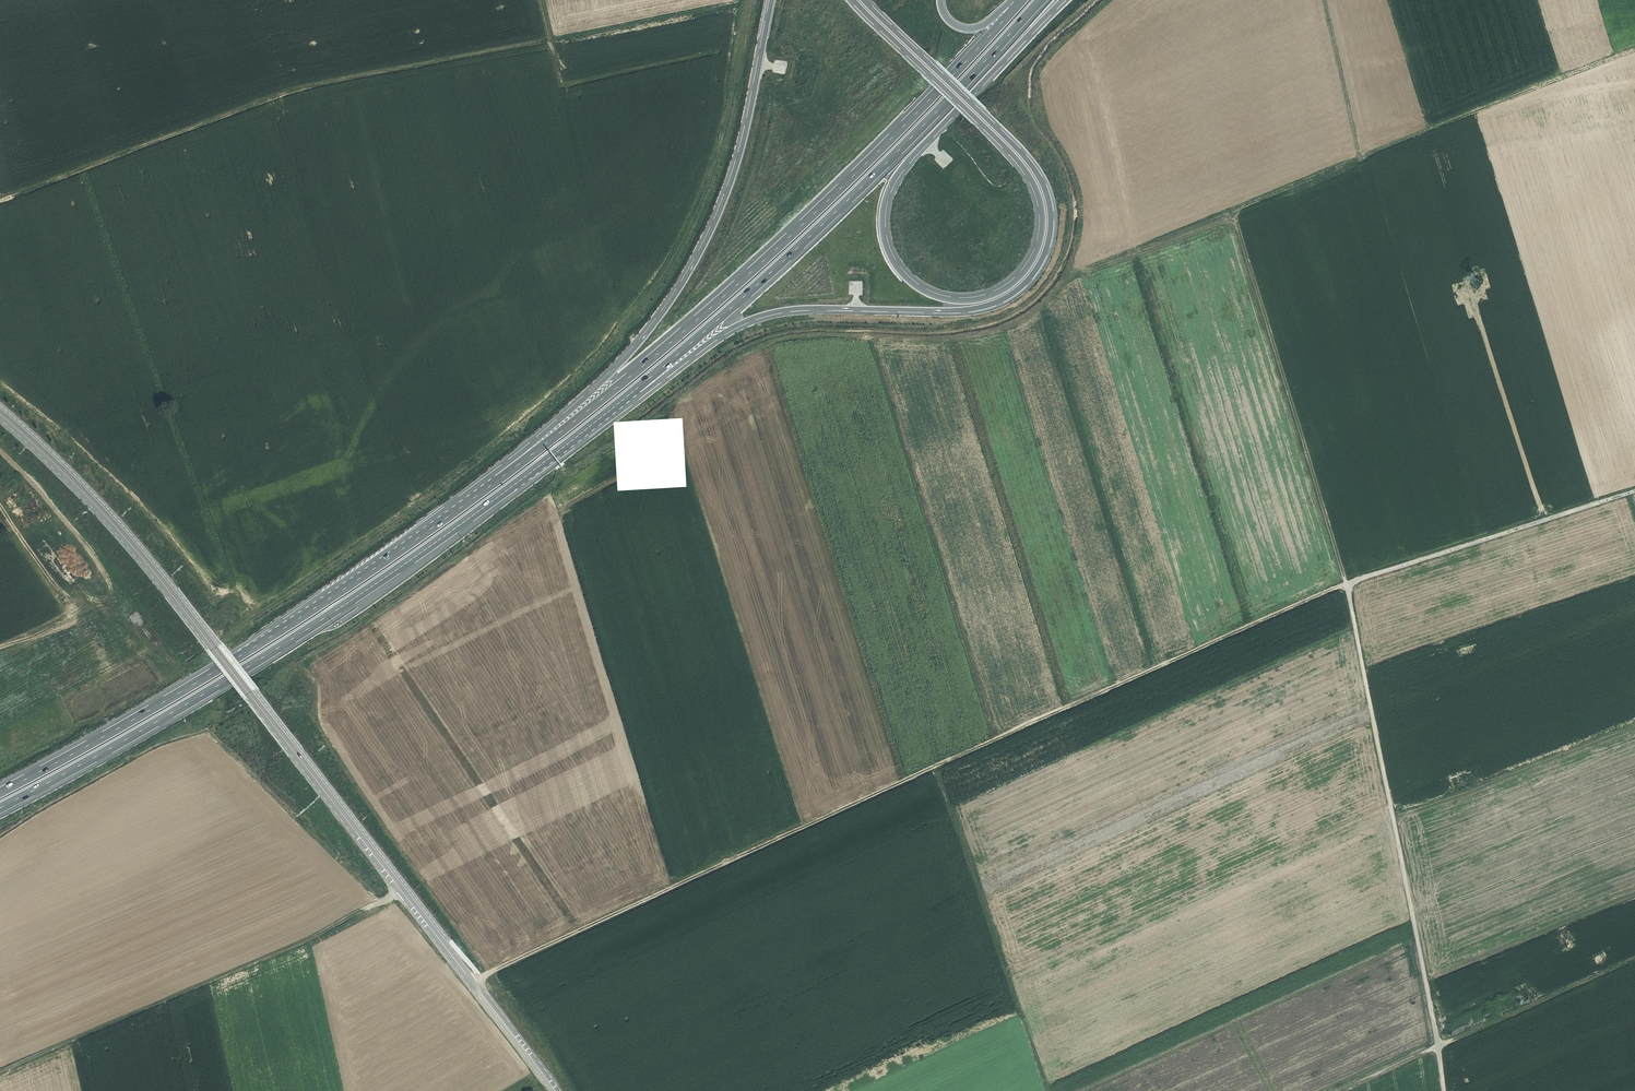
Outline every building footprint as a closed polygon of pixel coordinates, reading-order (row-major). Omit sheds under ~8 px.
[(1602,954),(1595,957),(1598,964),(1605,960),(1602,954)]
